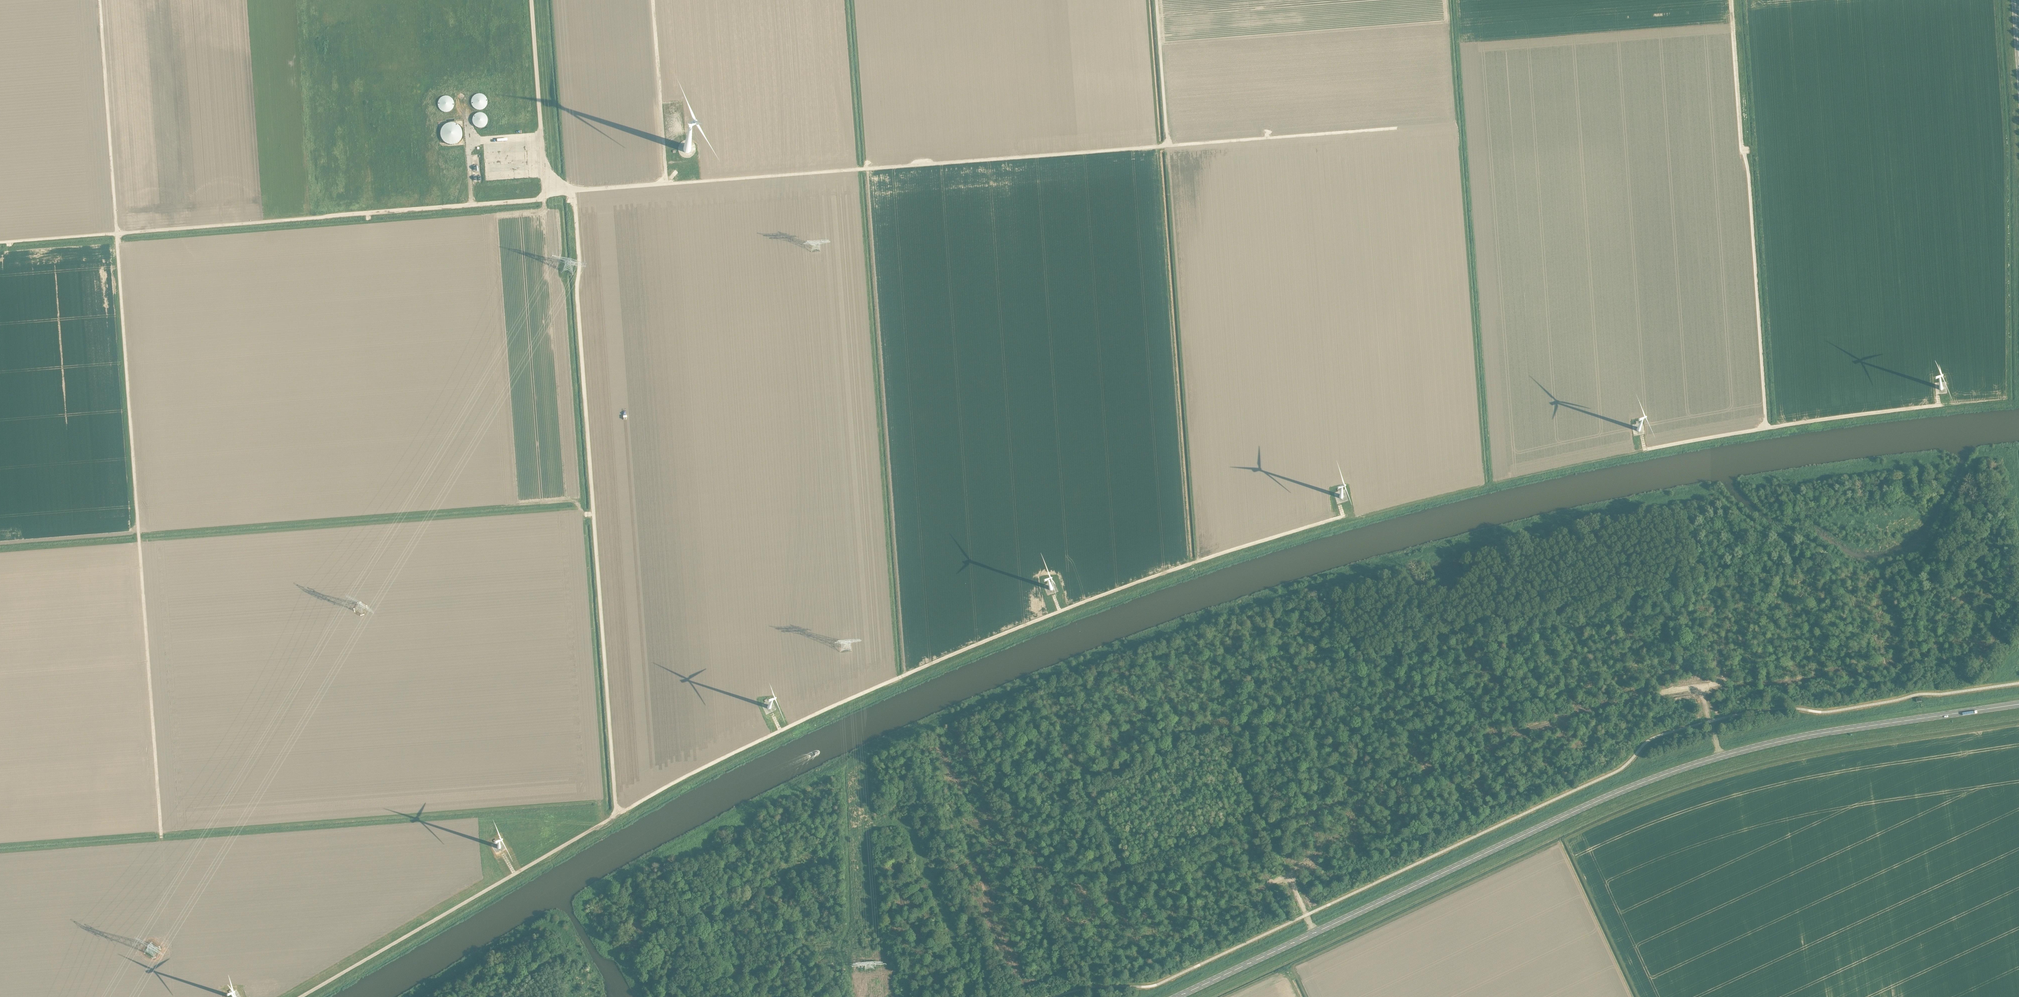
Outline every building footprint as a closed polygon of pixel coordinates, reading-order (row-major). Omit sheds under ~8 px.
[(479,94),(478,94),(477,94),(476,94),(475,95),(474,95),(473,96),(472,97),(472,98),(471,99),(471,101),(471,102),(471,103),(471,104),(472,105),(472,106),(473,107),(474,108),(475,109),(476,109),(477,110),(478,110),(479,110),(481,110),(482,110),(483,109),(484,108),(485,108),(486,107),(486,106),(487,105),(487,104),(487,103),(487,102),(487,100),(487,99),(487,98),(486,97),(485,96),(484,95),(482,94),(481,94),(479,94)] [(446,97),(445,97),(444,97),(443,97),(442,98),(441,99),(440,100),(439,101),(439,102),(439,103),(439,104),(439,105),(439,106),(439,107),(440,108),(440,109),(441,110),(442,111),(443,111),(444,112),(445,112),(447,112),(448,112),(449,112),(450,111),(451,110),(452,110),(453,109),(453,108),(454,107),(454,106),(454,105),(454,104),(454,103),(454,102),(453,101),(453,100),(452,99),(451,98),(449,97),(448,97),(446,97)] [(480,113),(478,113),(477,113),(476,114),(475,114),(474,115),(474,116),(473,117),(473,118),(472,119),(472,120),(472,121),(473,122),(473,123),(473,124),(474,125),(475,126),(476,127),(477,127),(478,128),(479,128),(480,128),(481,128),(482,128),(483,127),(485,127),(485,126),(486,125),(487,124),(487,123),(487,122),(488,121),(488,120),(488,119),(487,118),(487,117),(486,116),(486,115),(485,115),(484,114),(483,113),(482,113),(481,113),(480,113)] [(451,123),(449,123),(448,123),(447,124),(445,125),(444,125),(443,127),(442,128),(441,129),(441,131),(440,132),(440,134),(440,135),(441,137),(441,138),(442,140),(443,141),(444,142),(445,143),(447,144),(448,144),(450,145),(452,145),(453,145),(455,144),(456,144),(458,143),(459,142),(460,140),(461,139),(462,138),(462,136),(462,135),(462,133),(462,132),(462,130),(461,129),(460,128),(459,127),(458,126),(457,125),(456,124),(454,123),(453,123),(451,123)] [(687,153),(688,153),(689,153),(689,152),(690,152),(690,151),(691,151),(691,150),(691,149),(691,148),(691,147),(690,146),(689,145),(688,145),(687,145),(686,145),(685,145),(685,146),(684,146),(684,147),(683,147),(683,148),(683,149),(683,150),(683,151),(684,151),(684,152),(685,152),(685,153),(686,153),(687,153)]
